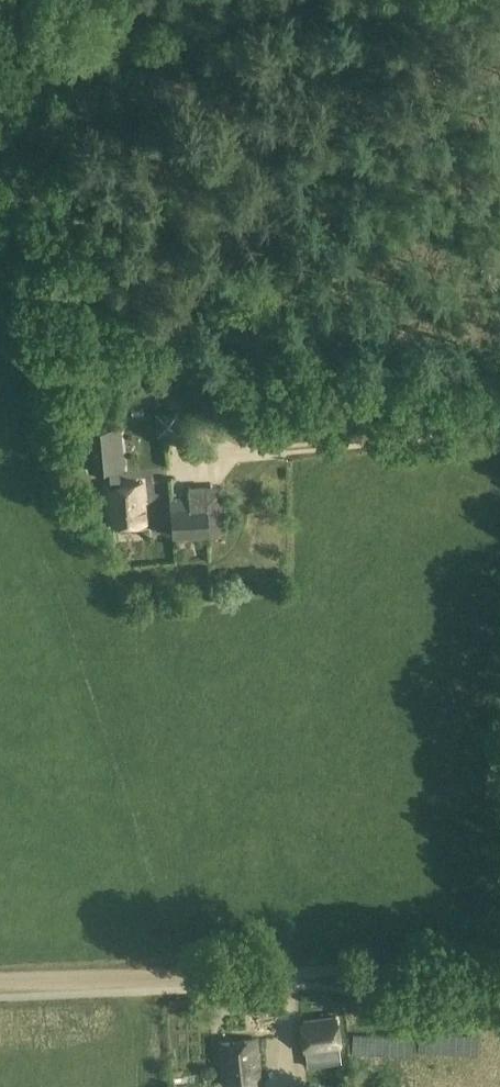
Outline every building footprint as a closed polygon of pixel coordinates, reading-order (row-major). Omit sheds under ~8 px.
[(177,410),(155,412),(158,434),(180,432),(177,410)] [(124,469),(121,429),(89,431),(92,472),(111,470),(112,488),(111,488),(114,526),(146,524),(143,485),(122,487),(120,469),(124,469)] [(172,498),(174,538),(211,537),(209,506),(194,507),(193,498),(172,498)] [(301,1022),(305,1051),(342,1046),(338,1017),(301,1022)] [(260,1082),(256,1040),(222,1043),(226,1085),(260,1082)]
